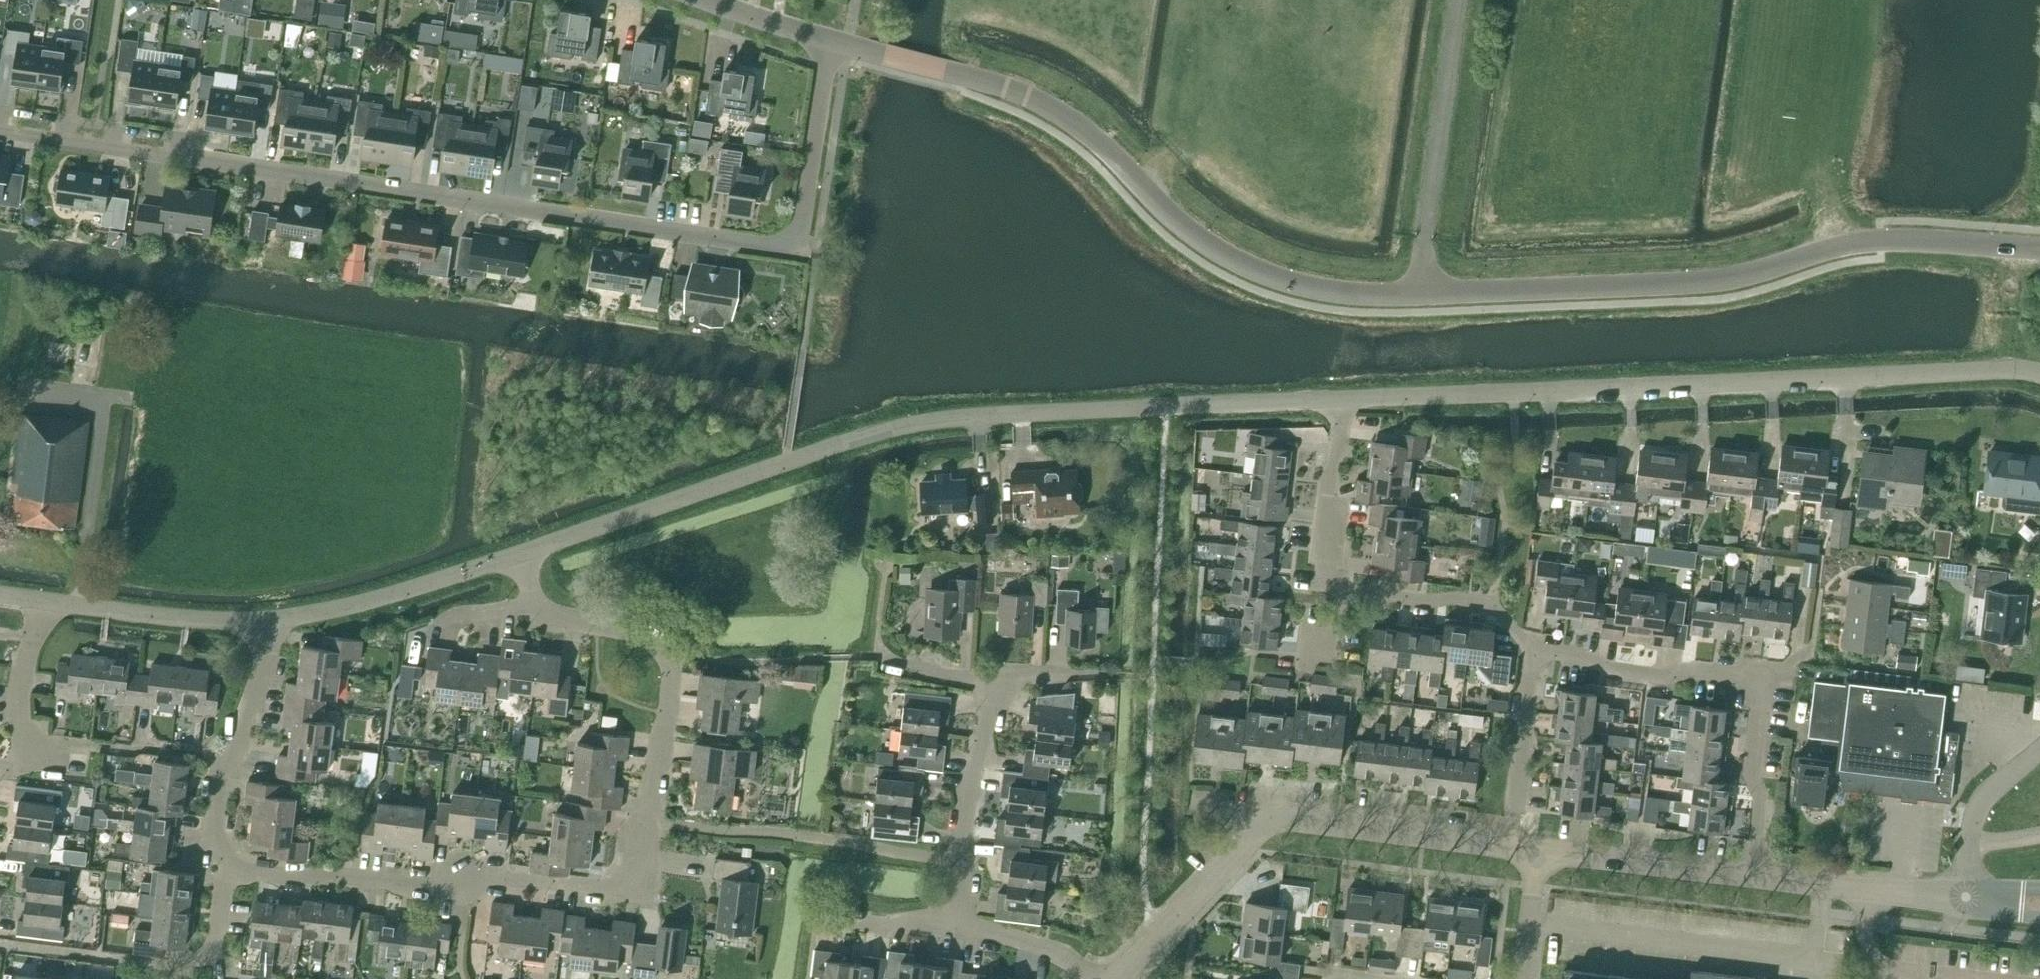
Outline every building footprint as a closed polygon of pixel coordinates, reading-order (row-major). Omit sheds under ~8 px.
[(150,7),(145,0),(130,0),(128,11),(133,19),(150,7)] [(254,0),(222,0),(221,10),(252,14),(254,0)] [(294,17),(312,19),(315,0),(297,0),(294,17)] [(348,4),(323,0),(319,23),(344,27),(348,4)] [(478,16),(503,20),(506,0),(456,0),(454,13),(469,15),(470,9),(481,11),(480,13),(480,15),(478,15),(478,16)] [(195,7),(191,27),(196,28),(195,36),(203,38),(208,9),(195,7)] [(583,53),(582,59),(597,61),(602,27),(589,25),(591,14),(561,9),(558,32),(552,31),(549,54),(573,58),(574,52),(583,53)] [(249,15),(246,33),(265,36),(267,18),(249,15)] [(415,22),(412,39),(424,41),(441,44),(444,21),(433,19),(433,25),(415,22)] [(15,86),(31,88),(31,85),(37,86),(43,45),(21,42),(22,31),(9,29),(5,53),(17,55),(13,83),(15,83),(15,86)] [(330,31),(328,44),(341,46),(343,33),(330,31)] [(448,32),(446,45),(461,47),(462,34),(448,32)] [(66,49),(43,45),(37,86),(48,87),(47,91),(63,93),(65,81),(62,81),(65,61),(81,64),(84,40),(67,37),(66,49)] [(123,38),(118,69),(134,72),(131,91),(128,91),(126,103),(142,105),(143,101),(153,103),(159,63),(137,61),(140,40),(123,38)] [(663,68),(667,43),(638,39),(636,51),(623,49),(618,82),(633,84),(634,79),(645,80),(644,85),(641,84),(641,86),(666,89),(670,67),(668,67),(668,69),(663,68)] [(440,57),(442,45),(427,43),(425,55),(440,57)] [(460,50),(449,48),(447,62),(459,64),(460,50)] [(496,54),(487,53),(485,65),(494,67),(496,54)] [(159,104),(159,107),(175,109),(175,106),(177,107),(181,79),(193,81),(197,57),(183,55),(182,67),(159,63),(153,103),(159,104)] [(523,71),(524,59),(515,57),(513,69),(523,71)] [(758,100),(752,99),(756,74),(726,69),(724,81),(711,79),(706,113),(721,115),(722,109),(733,111),(732,115),(732,117),(755,120),(758,100)] [(217,128),(216,131),(230,133),(237,90),(214,87),(216,75),(203,73),(199,97),(211,99),(207,127),(217,128)] [(237,90),(230,133),(244,136),(245,133),(255,134),(259,106),(270,108),(274,84),(261,82),(238,79),(237,90)] [(522,84),(519,108),(534,110),(538,86),(522,84)] [(286,123),(283,142),(309,146),(315,103),(303,101),(305,91),(281,87),(277,113),(289,115),(288,123),(286,123)] [(349,124),(353,99),(329,95),(327,105),(315,103),(309,146),(334,149),(337,131),(335,131),(336,122),(349,124)] [(388,158),(389,147),(394,115),(383,113),(384,103),(360,99),(356,125),(369,127),(367,135),(365,135),(364,147),(363,154),(388,158)] [(394,115),(389,147),(388,158),(413,161),(415,147),(416,143),(414,143),(415,134),(428,136),(432,111),(408,107),(406,117),(394,115)] [(599,112),(589,111),(587,122),(597,123),(599,112)] [(447,147),(447,148),(445,147),(442,166),(467,170),(471,147),(473,127),(462,125),(463,116),(439,112),(435,137),(448,139),(447,147)] [(495,155),(493,155),(495,147),(507,149),(508,147),(512,119),(499,117),(498,121),(487,119),(485,129),(473,127),(471,147),(467,170),(493,174),(495,155)] [(712,137),(715,122),(696,119),(693,133),(712,137)] [(537,161),(534,180),(559,184),(562,167),(568,169),(571,147),(572,142),(554,139),(555,129),(527,125),(524,147),(524,151),(540,153),(539,162),(537,161)] [(707,154),(710,140),(691,137),(689,151),(707,154)] [(672,147),(673,143),(645,139),(643,147),(642,153),(625,150),(621,177),(627,177),(624,194),(650,198),(653,179),(651,179),(652,171),(668,173),(672,147)] [(761,198),(765,172),(741,168),(743,151),(722,147),(717,181),(733,183),(732,191),(730,191),(727,209),(753,213),(755,197),(761,198)] [(20,205),(24,175),(9,172),(10,161),(0,160),(0,202),(20,205)] [(104,209),(102,225),(126,228),(130,198),(108,195),(111,176),(62,169),(61,179),(59,178),(55,181),(54,189),(57,192),(59,193),(57,202),(104,209)] [(138,229),(161,233),(163,226),(209,233),(215,192),(168,185),(165,209),(141,205),(138,229)] [(254,210),(250,237),(265,240),(267,227),(279,229),(278,234),(293,236),(292,239),(290,255),(303,257),(305,241),(306,238),(320,240),(325,209),(310,207),(310,206),(309,206),(309,207),(299,205),(300,204),(298,204),(298,205),(283,202),(281,217),(269,215),(270,212),(254,210)] [(31,209),(26,213),(25,220),(29,225),(36,226),(41,222),(42,215),(37,210),(31,209)] [(422,259),(420,272),(448,276),(453,248),(437,246),(440,226),(388,218),(382,253),(422,259)] [(487,268),(522,273),(526,244),(510,241),(510,240),(501,239),(501,235),(500,234),(500,235),(477,232),(477,238),(462,235),(457,273),(485,278),(487,268)] [(365,260),(367,243),(350,240),(347,257),(365,260)] [(643,291),(641,304),(658,307),(663,277),(647,274),(649,258),(596,250),(591,283),(643,291)] [(347,257),(346,267),(363,270),(365,260),(347,257)] [(736,284),(738,272),(695,265),(693,276),(676,273),(672,296),(689,299),(688,309),(706,312),(705,321),(721,323),(725,324),(726,318),(731,319),(733,303),(737,304),(741,303),(744,299),(745,291),(743,288),(740,285),(736,284)] [(23,414),(21,427),(13,492),(17,493),(14,519),(76,527),(89,421),(43,415),(43,417),(23,414)] [(1255,455),(1253,474),(1289,478),(1292,450),(1277,448),(1279,436),(1250,433),(1248,455),(1255,455)] [(1371,466),(1411,471),(1413,455),(1424,456),(1427,436),(1401,433),(1399,445),(1375,442),(1371,466)] [(1437,434),(1436,445),(1446,446),(1447,435),(1437,434)] [(1779,479),(1768,478),(1765,508),(1776,509),(1777,499),(1785,500),(1787,487),(1800,489),(1802,489),(1806,449),(1783,446),(1779,479)] [(1212,464),(1213,448),(1196,447),(1195,463),(1212,464)] [(1863,458),(1858,503),(1889,507),(1891,492),(1921,496),(1926,451),(1895,447),(1894,453),(1864,449),(1863,458)] [(1708,482),(1697,481),(1693,510),(1705,512),(1706,503),(1716,504),(1717,494),(1730,496),(1731,494),(1736,451),(1712,448),(1708,482)] [(1820,517),(1833,519),(1839,476),(1827,474),(1830,452),(1806,449),(1802,489),(1800,489),(1799,498),(1822,501),(1820,517)] [(1637,484),(1626,483),(1623,513),(1634,514),(1636,499),(1659,501),(1665,453),(1641,451),(1637,484)] [(1763,508),(1765,508),(1768,478),(1756,477),(1759,454),(1736,451),(1731,494),(1752,497),(1749,519),(1762,521),(1763,508)] [(1566,493),(1589,495),(1593,455),(1570,453),(1569,465),(1555,463),(1553,478),(1541,477),(1537,506),(1550,508),(1552,490),(1565,492),(1565,493),(1566,493)] [(1680,509),(1693,510),(1697,481),(1685,479),(1688,457),(1665,453),(1659,501),(1673,503),(1681,504),(1680,509)] [(1617,459),(1593,455),(1589,495),(1603,497),(1602,499),(1609,511),(1608,520),(1621,521),(1623,513),(1626,483),(1614,481),(1617,459)] [(1985,492),(2003,494),(2002,505),(2006,509),(2039,513),(2039,473),(2039,470),(2039,457),(2024,455),(2023,462),(1989,457),(1985,492)] [(1383,502),(1397,504),(1407,505),(1409,494),(1411,471),(1371,466),(1369,481),(1359,480),(1356,500),(1371,501),(1383,502)] [(1012,471),(1014,502),(1028,501),(1028,496),(1037,495),(1038,516),(1064,514),(1064,511),(1080,510),(1079,498),(1083,496),(1082,483),(1078,481),(1077,469),(1061,470),(1061,468),(1012,471)] [(925,513),(978,510),(979,522),(994,521),(993,493),(978,494),(978,495),(966,496),(965,478),(952,479),(952,471),(936,472),(937,480),(923,481),(925,513)] [(1265,519),(1265,516),(1288,519),(1289,506),(1285,506),(1289,478),(1253,474),(1251,493),(1243,492),(1242,501),(1243,501),(1242,516),(1265,519)] [(1207,510),(1209,492),(1195,491),(1193,509),(1207,510)] [(1380,523),(1378,539),(1417,543),(1420,519),(1396,515),(1397,504),(1383,502),(1371,501),(1368,521),(1380,523)] [(1015,519),(1014,503),(1001,504),(1002,519),(1015,519)] [(1836,509),(1832,544),(1847,546),(1851,511),(1836,509)] [(1274,550),(1277,525),(1222,519),(1221,528),(1240,530),(1238,545),(1274,550)] [(1632,526),(1621,525),(1619,537),(1631,539),(1632,526)] [(987,549),(1001,547),(1000,533),(986,534),(987,549)] [(1740,535),(1726,533),(1725,541),(1739,543),(1740,535)] [(1797,551),(1809,552),(1811,537),(1799,535),(1797,551)] [(1592,538),(1579,537),(1578,550),(1591,551),(1592,538)] [(1398,577),(1423,581),(1426,560),(1415,559),(1417,543),(1378,539),(1375,562),(1399,565),(1398,577)] [(1238,545),(1211,542),(1210,551),(1237,554),(1235,569),(1271,574),(1274,550),(1238,545)] [(1629,555),(1630,544),(1615,542),(1614,553),(1629,555)] [(1709,544),(1698,542),(1697,553),(1707,554),(1709,544)] [(1127,551),(1115,550),(1114,572),(1126,573),(1127,551)] [(1671,567),(1692,569),(1694,553),(1673,550),(1671,567)] [(1052,566),(1071,566),(1071,554),(1053,553),(1052,566)] [(1890,564),(1908,566),(1908,570),(1918,571),(1918,573),(1929,575),(1931,562),(1891,557),(1890,564)] [(1545,611),(1569,614),(1574,574),(1575,564),(1560,562),(1539,559),(1536,585),(1548,587),(1545,611)] [(1815,586),(1818,562),(1805,560),(1802,585),(1815,586)] [(1943,562),(1942,575),(1966,578),(1967,564),(1943,562)] [(901,566),(901,584),(911,584),(912,567),(901,566)] [(1268,597),(1271,574),(1235,569),(1216,567),(1215,576),(1234,578),(1232,593),(1232,594),(1247,596),(1247,595),(1268,597)] [(1977,567),(1973,595),(1987,597),(1982,636),(2022,641),(2027,595),(2005,592),(2007,571),(1977,567)] [(1737,582),(1747,583),(1748,570),(1739,569),(1737,582)] [(1597,577),(1574,574),(1569,614),(1584,616),(1582,627),(1602,629),(1603,629),(1606,603),(1594,602),(1597,577)] [(926,632),(959,633),(960,608),(975,609),(977,579),(950,578),(949,593),(929,591),(926,632)] [(1764,634),(1769,598),(1771,579),(1762,578),(1759,597),(1745,595),(1740,631),(1741,631),(1764,634)] [(1896,591),(1895,596),(1909,597),(1911,586),(1891,583),(1851,578),(1849,601),(1888,606),(1890,591),(1896,591)] [(1003,593),(1001,632),(1031,633),(1032,604),(1047,604),(1048,602),(1048,584),(1049,579),(1033,579),(1032,594),(1003,593)] [(1695,596),(1691,632),(1715,635),(1720,599),(1723,580),(1713,579),(1711,598),(1695,596)] [(1764,634),(1788,637),(1795,582),(1785,581),(1783,600),(1769,598),(1764,634)] [(1715,635),(1740,638),(1741,631),(1740,631),(1745,595),(1747,583),(1737,582),(1735,601),(1720,599),(1715,635)] [(1068,643),(1094,645),(1095,631),(1109,631),(1110,607),(1096,606),(1096,610),(1079,609),(1079,599),(1080,590),(1058,588),(1058,598),(1056,622),(1069,623),(1068,643)] [(1624,629),(1639,631),(1643,591),(1620,589),(1618,605),(1606,603),(1603,629),(1602,629),(1601,637),(1623,640),(1624,629)] [(1667,595),(1643,591),(1639,631),(1654,633),(1653,643),(1673,646),(1685,648),(1688,623),(1685,623),(1687,600),(1667,598),(1667,595)] [(1268,597),(1247,595),(1247,596),(1232,594),(1232,593),(1228,592),(1227,602),(1246,604),(1244,619),(1280,623),(1283,598),(1268,597)] [(1849,601),(1846,624),(1905,631),(1907,620),(1893,618),(1892,623),(1886,622),(1888,606),(1849,601)] [(1914,612),(1913,621),(1927,623),(1928,614),(1914,612)] [(1280,623),(1244,619),(1225,616),(1224,625),(1243,628),(1241,643),(1277,647),(1280,623)] [(1443,657),(1444,657),(1457,659),(1455,676),(1465,677),(1467,660),(1471,626),(1470,626),(1456,625),(1457,619),(1447,617),(1447,620),(1445,635),(1443,657)] [(1394,663),(1397,629),(1383,627),(1384,621),(1374,620),(1369,660),(1384,662),(1382,679),(1393,680),(1395,663),(1394,663)] [(1467,660),(1481,662),(1480,667),(1489,678),(1492,682),(1508,684),(1513,643),(1493,641),(1495,629),(1480,627),(1481,621),(1471,620),(1470,626),(1471,626),(1467,660)] [(1394,663),(1395,663),(1408,665),(1406,681),(1416,683),(1418,666),(1421,632),(1407,631),(1408,625),(1397,623),(1397,629),(1394,663)] [(1890,641),(1904,643),(1905,631),(1846,624),(1843,647),(1883,652),(1885,636),(1891,637),(1890,641)] [(1418,666),(1432,667),(1430,684),(1440,686),(1444,657),(1443,657),(1445,635),(1431,633),(1432,627),(1421,626),(1421,632),(1418,666)] [(1201,631),(1200,643),(1226,645),(1228,634),(1201,631)] [(303,655),(301,669),(341,674),(342,662),(343,657),(361,659),(363,640),(325,636),(325,637),(323,648),(304,645),(303,655)] [(509,696),(510,689),(533,692),(539,652),(525,650),(525,642),(526,640),(504,637),(503,642),(501,655),(498,694),(509,696)] [(435,698),(459,701),(462,680),(465,661),(451,659),(452,649),(430,647),(426,677),(425,685),(437,686),(435,698)] [(562,655),(539,652),(533,692),(551,694),(548,712),(567,714),(571,683),(572,676),(560,675),(562,655)] [(79,689),(98,691),(102,656),(74,653),(72,665),(61,664),(57,693),(69,694),(69,696),(78,697),(79,689)] [(497,694),(498,694),(501,655),(480,653),(479,663),(465,661),(462,680),(459,701),(483,704),(484,700),(496,701),(497,694)] [(1889,665),(1897,665),(1917,668),(1918,656),(1898,654),(1890,653),(1889,665)] [(130,660),(102,656),(98,691),(117,693),(115,702),(125,703),(125,701),(137,703),(140,674),(129,672),(130,660)] [(159,699),(177,701),(182,666),(153,663),(152,675),(140,674),(137,703),(149,704),(148,706),(158,707),(159,699)] [(412,697),(414,677),(421,678),(423,667),(402,664),(399,695),(412,697)] [(1983,680),(1985,667),(1958,664),(1957,677),(1983,680)] [(210,670),(182,666),(177,701),(196,703),(195,712),(205,713),(205,711),(217,713),(220,684),(209,682),(210,670)] [(802,681),(803,667),(796,666),(794,680),(802,681)] [(1815,680),(1809,736),(1823,738),(1841,740),(1837,769),(1841,770),(1843,788),(1868,791),(1901,795),(1918,797),(1950,801),(1959,732),(1945,730),(1949,690),(1938,689),(1939,679),(1851,668),(1850,678),(1848,678),(1847,684),(1815,680)] [(298,683),(289,682),(286,704),(325,708),(326,696),(338,698),(341,674),(301,669),(298,683)] [(703,674),(701,683),(700,697),(708,697),(704,726),(737,731),(737,732),(754,735),(755,730),(738,728),(742,699),(757,701),(760,682),(760,681),(703,674)] [(1312,690),(1323,691),(1325,675),(1314,674),(1313,677),(1312,690)] [(1325,675),(1323,691),(1336,693),(1337,677),(1325,675)] [(1263,692),(1275,693),(1277,677),(1265,676),(1263,692)] [(1277,677),(1275,693),(1287,695),(1289,679),(1277,677)] [(1215,694),(1227,695),(1229,679),(1217,678),(1215,690),(1215,694)] [(1229,679),(1227,695),(1238,697),(1240,681),(1229,679)] [(1597,694),(1557,689),(1555,699),(1561,700),(1560,713),(1559,714),(1594,718),(1624,722),(1625,709),(1610,707),(1610,703),(1596,701),(1597,694)] [(1038,700),(1033,700),(1032,701),(1029,725),(1038,727),(1037,737),(1053,739),(1073,742),(1078,705),(1075,705),(1077,691),(1039,695),(1038,700)] [(906,692),(902,728),(939,733),(940,721),(949,723),(952,698),(952,697),(927,694),(906,692)] [(1447,706),(1449,694),(1440,693),(1438,705),(1447,706)] [(1675,703),(1674,713),(1691,716),(1689,729),(1723,733),(1723,734),(1729,735),(1730,725),(1724,724),(1726,709),(1675,703)] [(323,721),(325,708),(286,704),(283,726),(293,727),(291,741),(331,746),(335,722),(323,721)] [(1292,755),(1315,757),(1321,711),(1309,710),(1297,708),(1296,716),(1291,755),(1292,755)] [(1243,757),(1244,757),(1267,759),(1273,713),(1248,710),(1247,718),(1248,718),(1243,757)] [(1645,710),(1644,723),(1654,725),(1655,711),(1645,710)] [(1321,711),(1315,757),(1340,761),(1346,714),(1321,711)] [(1218,764),(1224,715),(1200,712),(1193,761),(1195,761),(1195,759),(1212,761),(1211,767),(1212,767),(1213,763),(1218,764)] [(1291,763),(1292,755),(1291,755),(1296,716),(1273,713),(1267,759),(1291,763)] [(1594,718),(1559,714),(1560,713),(1554,713),(1553,723),(1559,723),(1557,739),(1563,739),(1569,740),(1569,739),(1591,741),(1603,742),(1603,743),(1608,744),(1620,745),(1621,735),(1609,733),(1592,731),(1594,718)] [(604,715),(603,725),(617,727),(618,717),(604,715)] [(1242,770),(1244,757),(1243,757),(1248,718),(1247,718),(1224,715),(1218,764),(1224,765),(1225,762),(1241,765),(1241,770),(1242,770)] [(1356,775),(1380,777),(1384,742),(1385,742),(1387,723),(1377,721),(1377,723),(1370,722),(1369,731),(1376,731),(1375,741),(1360,739),(1356,775)] [(1380,777),(1404,781),(1408,745),(1409,745),(1411,726),(1401,725),(1399,744),(1385,742),(1384,742),(1380,777)] [(1723,734),(1723,733),(1689,729),(1661,725),(1660,734),(1671,736),(1671,737),(1688,739),(1687,753),(1686,753),(1720,757),(1720,758),(1726,759),(1727,749),(1721,748),(1723,734)] [(1404,781),(1427,783),(1431,755),(1435,729),(1425,727),(1422,747),(1409,745),(1408,745),(1404,781)] [(902,728),(900,752),(919,754),(917,767),(926,768),(944,770),(947,745),(938,743),(939,733),(902,728)] [(1103,730),(1102,745),(1114,746),(1115,731),(1103,730)] [(579,742),(576,766),(615,771),(617,757),(627,758),(630,736),(591,731),(590,743),(579,742)] [(527,744),(526,747),(538,748),(539,737),(528,735),(527,744)] [(1073,742),(1053,739),(1037,737),(1035,749),(1026,747),(1023,773),(1030,774),(1049,776),(1051,763),(1053,763),(1071,765),(1073,742)] [(1425,791),(1450,794),(1455,758),(1457,739),(1447,738),(1445,757),(1431,755),(1427,783),(1425,791)] [(1798,755),(1793,802),(1826,806),(1831,769),(1837,769),(1841,740),(1823,738),(1821,758),(1798,755)] [(1566,762),(1566,763),(1600,767),(1617,769),(1618,759),(1601,757),(1603,743),(1603,742),(1591,741),(1569,739),(1569,740),(1563,739),(1561,748),(1567,749),(1566,762)] [(329,769),(331,746),(291,741),(289,755),(279,754),(277,776),(315,781),(317,768),(329,769)] [(1455,758),(1450,794),(1474,797),(1481,742),(1471,741),(1469,760),(1455,758)] [(515,742),(513,755),(525,757),(526,747),(527,744),(515,742)] [(697,743),(693,775),(701,777),(697,805),(731,809),(735,773),(753,775),(756,750),(697,743)] [(1720,758),(1720,757),(1686,753),(1687,753),(1669,751),(1668,761),(1685,763),(1683,777),(1683,778),(1695,779),(1717,781),(1723,781),(1724,773),(1718,772),(1720,758)] [(153,785),(153,784),(187,788),(187,787),(189,774),(195,775),(196,765),(157,760),(155,774),(137,772),(136,783),(153,785)] [(1600,767),(1566,763),(1566,762),(1560,762),(1559,772),(1565,773),(1563,786),(1563,787),(1597,791),(1614,793),(1615,783),(1598,780),(1600,767)] [(1645,763),(1634,762),(1633,772),(1644,773),(1645,763)] [(926,768),(917,767),(900,765),(899,769),(880,767),(879,776),(876,799),(913,803),(914,792),(923,793),(926,768)] [(623,786),(613,785),(615,771),(576,766),(573,790),(584,791),(583,803),(607,806),(607,807),(621,808),(623,786)] [(135,782),(136,771),(127,769),(125,781),(135,782)] [(1010,797),(1009,808),(1045,813),(1048,789),(1029,787),(1030,774),(1023,773),(1004,770),(1001,796),(1010,797)] [(375,774),(361,772),(357,772),(356,785),(367,786),(368,784),(375,774)] [(1695,779),(1683,778),(1683,777),(1678,776),(1677,787),(1694,789),(1692,802),(1726,807),(1732,808),(1733,798),(1727,797),(1729,782),(1723,781),(1717,781),(1695,779)] [(256,803),(254,817),(294,822),(297,798),(285,797),(287,784),(248,780),(246,802),(256,803)] [(94,824),(99,785),(84,783),(79,822),(94,824)] [(172,811),(178,812),(184,813),(186,797),(192,798),(193,788),(187,787),(187,788),(153,784),(153,785),(151,798),(135,795),(133,806),(139,806),(151,807),(151,808),(172,811)] [(17,785),(15,799),(20,800),(17,822),(54,827),(57,805),(61,805),(63,791),(17,785)] [(1597,791),(1563,787),(1563,786),(1557,785),(1556,796),(1562,797),(1560,811),(1611,817),(1612,806),(1595,804),(1597,791)] [(452,803),(440,802),(437,820),(438,820),(435,840),(436,841),(457,843),(459,833),(473,835),(477,795),(453,792),(452,803)] [(508,849),(512,811),(500,809),(501,797),(477,795),(473,835),(487,836),(485,846),(508,849)] [(1629,795),(1626,819),(1638,820),(1641,796),(1629,795)] [(1647,796),(1644,821),(1657,823),(1659,809),(1670,811),(1672,799),(1647,796)] [(921,815),(912,815),(913,803),(876,799),(872,836),(918,841),(921,815)] [(1675,800),(1674,811),(1672,824),(1729,832),(1730,822),(1724,821),(1726,807),(1692,802),(1675,800)] [(379,801),(378,813),(366,811),(361,849),(363,850),(383,852),(385,842),(399,844),(403,804),(379,801)] [(604,828),(607,807),(607,806),(583,803),(569,801),(567,814),(556,812),(553,836),(593,841),(594,827),(604,828)] [(438,820),(437,820),(426,819),(427,807),(403,804),(399,844),(413,846),(411,856),(433,859),(436,841),(435,840),(438,820)] [(135,831),(169,834),(169,833),(171,820),(177,821),(178,812),(172,811),(151,808),(151,807),(139,806),(137,820),(120,818),(119,829),(135,831)] [(1041,846),(1045,813),(1009,808),(1007,819),(998,818),(995,843),(1005,845),(1005,844),(1021,847),(1021,846),(1021,844),(1041,846)] [(292,839),(294,822),(254,817),(251,841),(271,843),(269,855),(307,860),(310,841),(292,839)] [(27,860),(33,861),(50,863),(54,827),(17,822),(15,844),(9,843),(7,858),(27,861),(27,860)] [(115,853),(167,859),(168,844),(174,845),(175,834),(169,833),(169,834),(135,831),(134,844),(117,842),(115,853)] [(590,865),(593,841),(553,836),(551,853),(533,851),(531,865),(531,870),(569,875),(570,863),(590,865)] [(1001,870),(1010,871),(1009,882),(1045,887),(1046,880),(1057,882),(1060,860),(1047,858),(1046,863),(1029,861),(1031,847),(1021,846),(1021,847),(1005,844),(1005,845),(1001,870)] [(72,864),(86,866),(88,853),(73,851),(72,864)] [(751,862),(716,858),(714,877),(724,878),(717,930),(752,934),(759,882),(749,881),(751,862)] [(53,863),(50,863),(33,861),(27,860),(27,861),(25,875),(30,875),(27,898),(64,902),(67,879),(69,879),(71,866),(53,863)] [(192,897),(194,883),(200,883),(201,874),(161,869),(159,883),(142,881),(134,881),(133,891),(158,893),(192,897)] [(109,870),(107,886),(119,887),(120,871),(109,870)] [(995,918),(1041,923),(1045,887),(1009,882),(1007,893),(999,892),(996,916),(995,918)] [(1311,886),(1281,883),(1279,906),(1247,902),(1243,929),(1284,934),(1287,907),(1308,910),(1311,886)] [(1330,946),(1344,948),(1346,928),(1373,931),(1378,890),(1350,887),(1346,918),(1333,917),(1332,926),(1317,938),(1330,940),(1330,946)] [(1397,955),(1410,956),(1413,927),(1400,925),(1404,893),(1378,890),(1373,931),(1399,935),(1397,955)] [(139,905),(138,915),(155,917),(189,921),(189,920),(191,907),(197,907),(198,897),(192,897),(158,893),(157,907),(139,905)] [(1425,938),(1452,941),(1457,900),(1429,897),(1425,928),(1413,927),(1410,956),(1423,958),(1425,938)] [(61,925),(64,902),(27,898),(25,920),(19,919),(18,933),(64,939),(65,925),(61,925)] [(323,957),(325,938),(330,902),(305,899),(304,906),(305,906),(301,935),(316,936),(313,955),(323,957)] [(262,962),(274,963),(277,939),(282,903),(257,900),(252,936),(263,937),(260,961),(262,962)] [(1489,966),(1493,936),(1480,935),(1484,903),(1457,900),(1452,941),(1478,945),(1476,964),(1489,966)] [(489,940),(501,941),(500,953),(523,955),(528,916),(514,914),(515,904),(493,901),(489,940)] [(330,902),(325,938),(340,939),(337,959),(347,960),(354,905),(330,902)] [(282,903),(277,939),(291,941),(289,960),(298,961),(301,935),(305,906),(304,906),(282,903)] [(547,958),(549,947),(561,948),(565,914),(565,910),(543,907),(542,917),(528,916),(523,955),(547,958)] [(130,915),(113,913),(111,926),(129,928),(130,915)] [(388,955),(407,957),(411,922),(384,919),(384,915),(372,913),(368,941),(375,941),(375,939),(381,940),(377,961),(387,963),(388,955)] [(572,953),(571,965),(595,968),(599,928),(585,926),(586,917),(565,914),(561,948),(560,952),(572,953)] [(137,928),(134,953),(151,954),(163,956),(164,943),(186,945),(188,931),(194,931),(195,921),(189,920),(189,921),(155,917),(154,931),(137,928)] [(347,956),(356,957),(361,919),(352,918),(347,956)] [(595,968),(618,971),(619,959),(632,961),(636,922),(614,920),(613,930),(599,928),(595,968)] [(434,969),(437,947),(442,948),(442,950),(449,951),(452,923),(450,923),(440,922),(439,926),(411,922),(407,957),(425,959),(425,968),(434,969)] [(646,946),(642,975),(656,977),(657,966),(681,969),(686,928),(662,925),(659,947),(646,946)] [(1272,961),(1270,973),(1299,977),(1300,964),(1280,961),(1284,934),(1243,929),(1240,957),(1272,961)] [(825,978),(849,978),(851,962),(840,961),(841,952),(817,949),(816,949),(812,974),(826,976),(825,978)] [(887,976),(900,977),(900,978),(923,978),(925,963),(914,962),(915,953),(889,950),(889,958),(886,976),(887,976)] [(701,956),(687,954),(687,962),(701,964),(701,956)] [(886,976),(889,958),(863,955),(862,963),(851,962),(849,978),(886,978),(887,976),(886,976)] [(961,971),(963,959),(937,956),(936,965),(925,963),(923,978),(960,978),(961,971)] [(1351,965),(1365,966),(1366,958),(1352,956),(1351,965)] [(1369,970),(1395,973),(1397,959),(1370,956),(1369,970)] [(262,962),(260,975),(272,976),(273,963),(262,962)] [(1473,970),(1461,969),(1460,978),(1472,978),(1473,970)] [(1565,969),(1564,978),(1645,978),(1565,969)] [(1692,970),(1691,978),(1766,978),(1692,970)]
